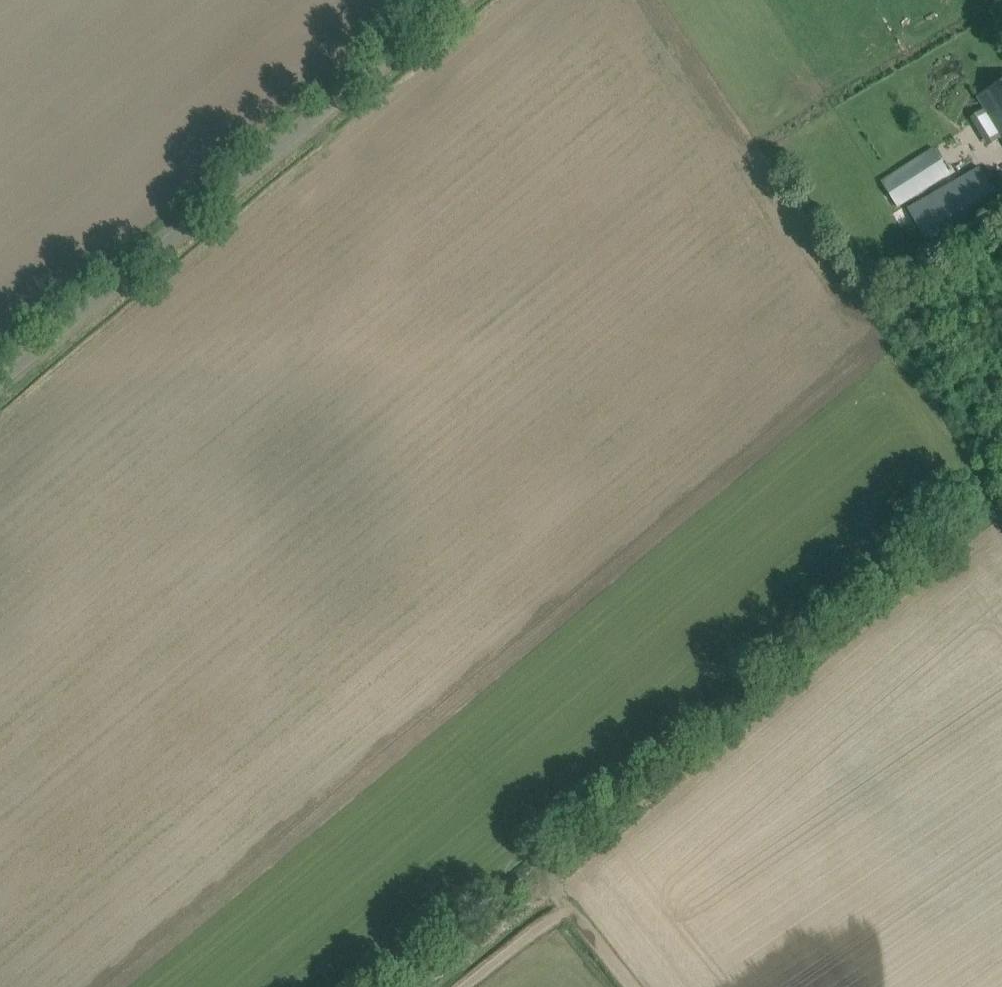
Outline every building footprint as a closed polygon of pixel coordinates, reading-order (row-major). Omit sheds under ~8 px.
[(978,97),(1001,136),(1001,83),(978,97)] [(880,181),(898,208),(950,175),(951,175),(949,171),(934,147),(880,181)] [(908,208),(915,220),(968,190),(979,209),(998,199),(973,155),(949,171),(951,175),(950,175),(954,183),(908,208)]
